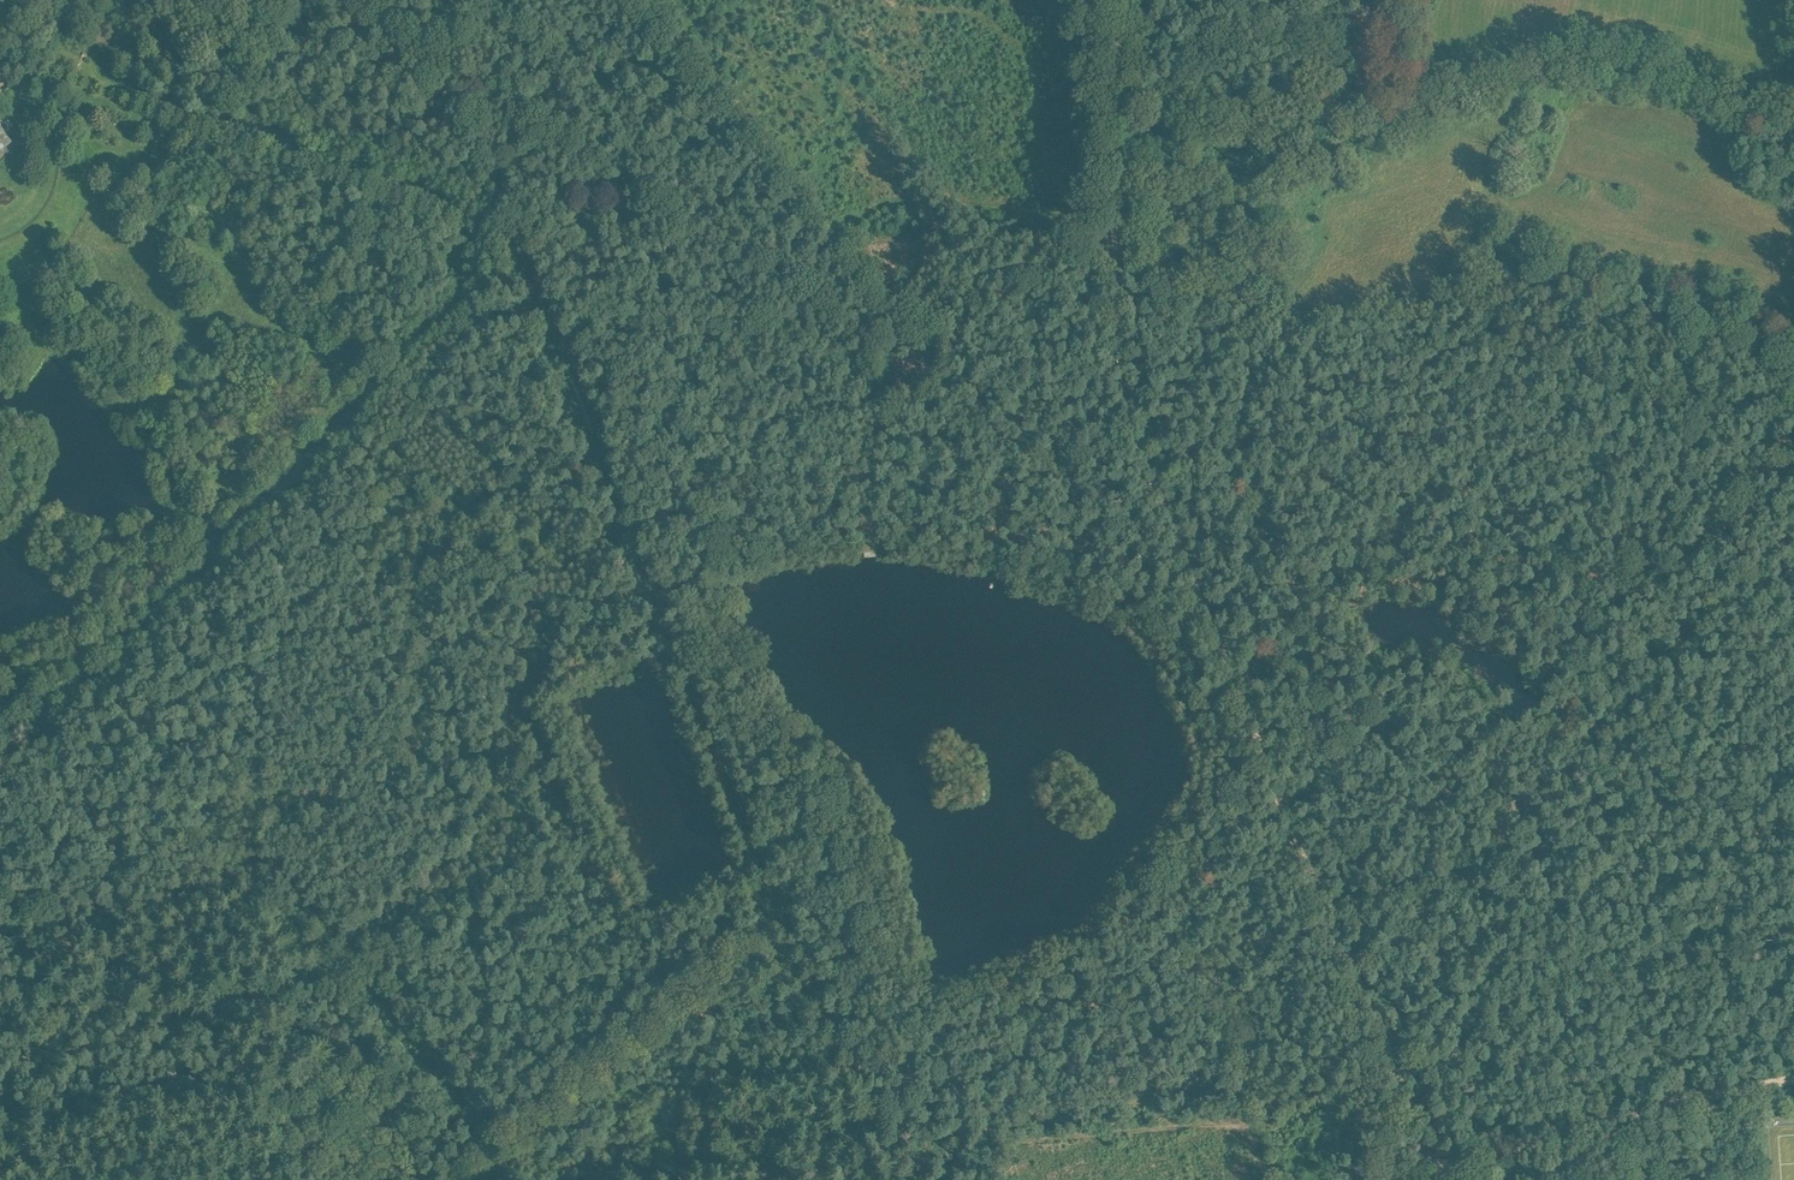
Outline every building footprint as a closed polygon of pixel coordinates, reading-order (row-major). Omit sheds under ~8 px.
[(11,142),(5,136),(5,132),(2,128),(0,128),(0,151),(11,142)]
